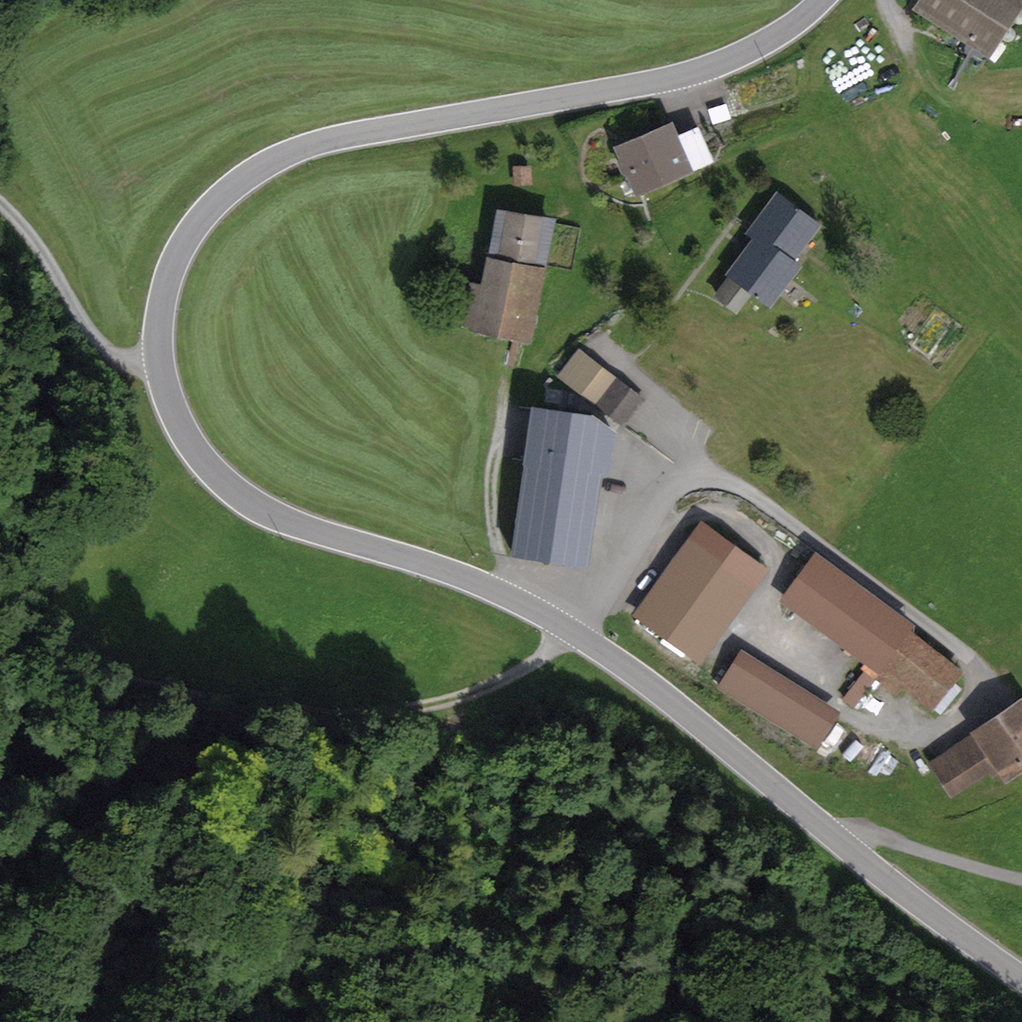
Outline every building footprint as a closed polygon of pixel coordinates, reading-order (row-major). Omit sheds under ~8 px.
[(908,12),(990,65),(1021,16),(1021,0),(916,0),(908,12)] [(676,126),(616,147),(635,200),(695,179),(676,126)] [(819,230),(777,200),(748,240),(757,246),(719,299),(738,312),(752,291),(768,302),(819,230)] [(498,208),(482,285),(467,282),(457,333),(536,349),(562,222),(498,208)] [(627,387),(578,352),(559,378),(607,413),(627,387)] [(535,410),(514,554),(586,564),(607,420),(535,410)] [(703,523),(636,620),(704,667),(771,570),(703,523)] [(963,667),(812,558),(778,604),(930,713),(963,667)] [(837,713),(741,653),(720,687),(816,746),(837,713)] [(929,769),(952,801),(988,776),(999,791),(1021,775),(1021,704),(929,769)]
